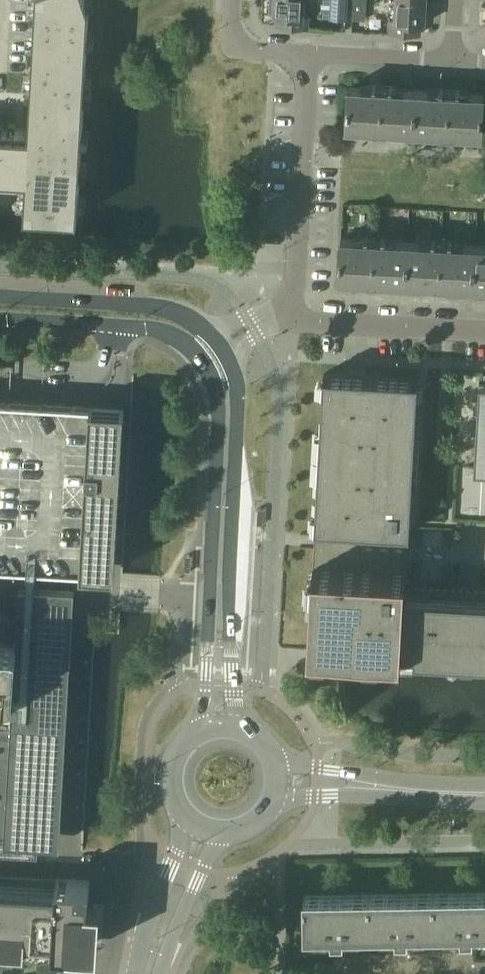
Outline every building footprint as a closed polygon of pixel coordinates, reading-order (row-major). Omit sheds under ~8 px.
[(27,180),(25,213),(79,216),(85,104),(85,96),(87,56),(90,4),(89,0),(36,0),(29,127),(17,126),(18,109),(0,108),(0,179),(27,180)] [(274,13),(274,14),(278,14),(277,24),(309,26),(310,14),(304,14),(305,0),(270,0),(270,12),(274,13)] [(333,17),(347,18),(348,0),(335,0),(333,17)] [(353,18),(366,19),(367,0),(354,0),(353,18)] [(391,5),(396,5),(395,20),(390,19),(389,31),(421,33),(422,22),(426,23),(427,0),(391,0),(391,5)] [(387,128),(414,129),(417,89),(393,88),(393,85),(390,85),(390,88),(376,87),(376,84),(373,84),(372,87),(349,86),(347,125),(373,127),(373,129),(387,130),(387,128)] [(417,89),(414,129),(441,131),(441,133),(454,134),(454,131),(482,133),(484,93),(461,92),(461,89),(457,89),(457,92),(443,91),(444,88),(440,88),(440,91),(417,89)] [(379,279),(407,281),(409,240),(385,239),(385,235),(382,235),(381,239),(368,238),(368,234),(365,234),(364,238),(341,237),(339,277),(366,278),(366,280),(379,281),(379,279)] [(446,283),(474,284),(476,244),(452,243),(452,239),(449,239),(448,242),(435,242),(435,238),(432,238),(431,242),(409,240),(407,281),(433,282),(433,284),(446,285),(446,283)] [(474,284),(484,285),(484,245),(476,244),(474,284)] [(324,373),(309,648),(484,658),(484,590),(406,586),(406,571),(394,570),(396,530),(410,531),(419,378),(324,373)] [(483,381),(480,380),(476,448),(475,465),(475,467),(484,468),(484,381),(483,381)] [(115,572),(125,406),(0,399),(0,565),(115,572)] [(6,832),(6,840),(61,843),(75,587),(20,584),(18,615),(0,614),(0,832),(6,832)] [(71,947),(86,948),(86,947),(94,948),(97,902),(89,901),(90,880),(57,878),(57,879),(0,875),(0,943),(71,947)] [(435,892),(435,931),(462,930),(462,936),(474,936),(474,930),(484,930),(484,891),(435,892)] [(435,892),(370,893),(371,932),(397,931),(397,937),(409,937),(409,931),(435,931),(435,892)] [(371,932),(370,893),(305,895),(305,933),(333,932),(333,938),(344,938),(344,932),(371,932)]
